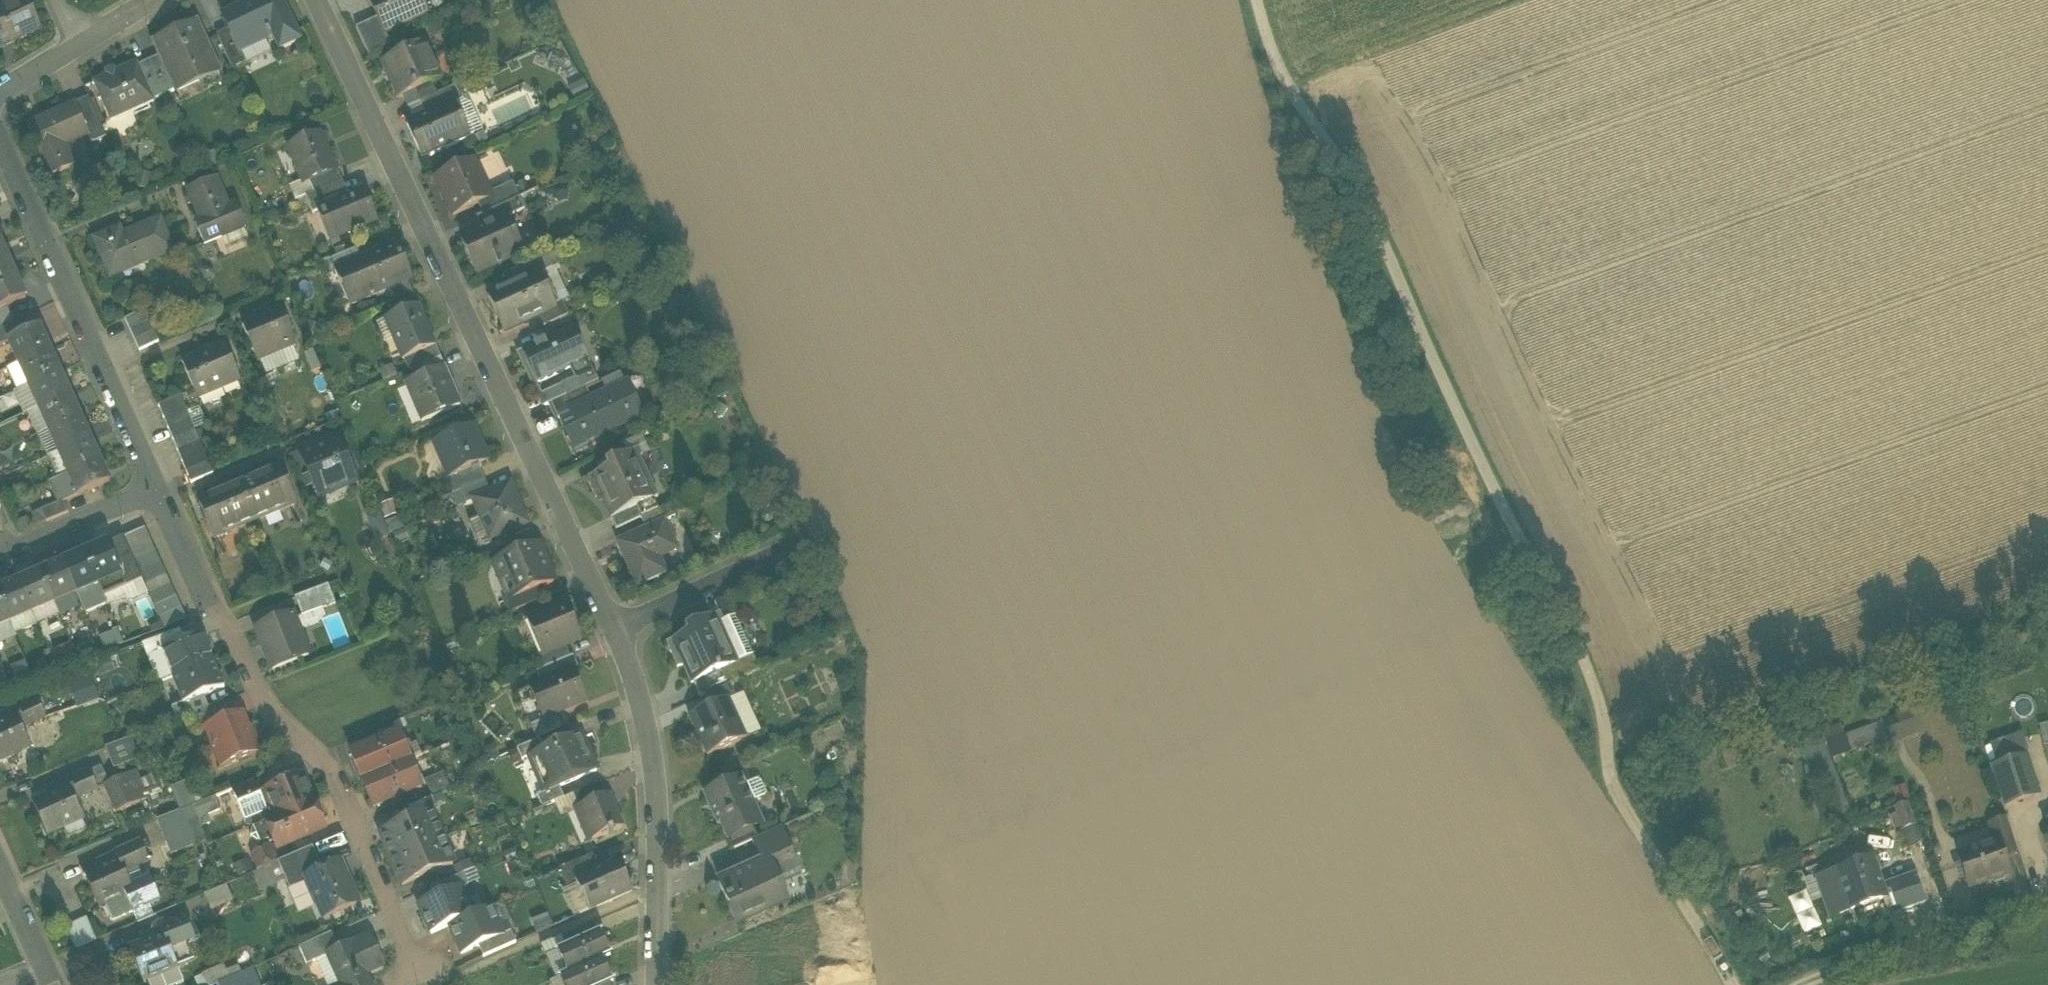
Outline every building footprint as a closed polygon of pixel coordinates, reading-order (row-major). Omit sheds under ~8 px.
[(2,47),(1,45),(40,28),(28,0),(2,0),(0,1),(0,48),(2,47)] [(238,52),(240,51),(275,35),(281,49),(302,39),(284,0),(256,0),(257,2),(241,9),(240,6),(221,15),(229,31),(238,52)] [(240,6),(241,9),(257,2),(256,0),(254,0),(240,6)] [(386,36),(386,35),(428,16),(421,0),(369,0),(378,19),(386,36)] [(356,29),(369,56),(391,46),(386,35),(386,36),(378,19),(356,29)] [(160,57),(174,88),(217,68),(197,23),(153,42),(160,57)] [(216,36),(232,70),(246,63),(240,51),(238,52),(229,31),(216,36)] [(275,35),(240,51),(246,63),(246,65),(281,49),(275,35)] [(383,63),(400,99),(405,96),(433,83),(437,82),(428,62),(433,60),(425,43),(383,63)] [(160,57),(149,62),(164,95),(175,91),(174,88),(160,57)] [(442,79),(433,60),(428,62),(437,82),(442,79)] [(152,101),(164,95),(149,62),(137,67),(152,101)] [(95,82),(111,119),(152,101),(137,67),(136,64),(95,82)] [(584,80),(568,87),(574,102),(591,94),(584,80)] [(405,96),(410,107),(419,103),(438,94),(433,83),(405,96)] [(438,94),(419,103),(425,115),(454,102),(455,104),(462,100),(455,86),(438,94)] [(74,104),(87,134),(102,128),(88,97),(74,104)] [(455,104),(454,102),(425,115),(414,121),(407,124),(423,159),(474,135),(483,131),(471,104),(462,100),(455,104)] [(414,121),(425,115),(419,103),(410,107),(408,108),(414,121)] [(26,125),(49,176),(69,167),(60,146),(87,134),(74,104),(26,125)] [(288,149),(304,186),(337,172),(321,135),(288,149)] [(438,179),(455,215),(480,204),(493,198),(491,194),(476,161),(438,179)] [(151,175),(138,171),(133,187),(147,191),(151,175)] [(297,201),(308,196),(335,185),(342,182),(337,172),(304,186),(293,191),(297,201)] [(196,221),(205,245),(222,238),(244,228),(249,226),(239,203),(230,206),(218,178),(188,191),(200,220),(196,221)] [(342,201),(352,197),(345,180),(342,182),(335,185),(342,201)] [(485,214),(489,212),(520,198),(514,183),(491,194),(493,198),(480,204),(485,214)] [(342,201),(335,185),(308,196),(315,212),(342,201)] [(560,185),(552,189),(553,199),(559,204),(568,200),(568,191),(560,185)] [(330,238),(330,240),(378,220),(365,191),(352,197),(342,201),(315,212),(316,214),(323,211),(325,215),(323,216),(326,221),(328,220),(334,236),(330,238)] [(526,210),(520,198),(489,212),(494,223),(506,217),(507,219),(526,210)] [(477,217),(482,228),(494,223),(489,212),(485,214),(477,217)] [(462,238),(479,274),(502,263),(501,261),(515,255),(508,238),(514,235),(507,219),(506,217),(494,223),(482,228),(462,238)] [(96,240),(110,272),(142,258),(144,263),(172,251),(159,222),(133,233),(134,235),(124,239),(120,230),(96,240)] [(244,228),(222,238),(226,249),(249,239),(244,228)] [(522,252),(514,235),(508,238),(515,255),(522,252)] [(343,271),(356,303),(413,278),(399,245),(363,261),(342,270),(343,271)] [(332,259),(338,273),(343,271),(342,270),(363,261),(358,249),(332,259)] [(6,254),(0,257),(0,283),(16,276),(6,254)] [(512,272),(518,286),(539,276),(540,277),(553,271),(546,256),(512,272)] [(142,258),(110,272),(112,277),(144,263),(142,258)] [(555,310),(560,320),(568,316),(562,303),(569,300),(558,274),(561,273),(559,269),(553,271),(540,277),(555,310)] [(16,276),(0,283),(0,310),(7,307),(26,298),(16,276)] [(489,299),(505,333),(532,321),(555,310),(540,277),(539,276),(518,286),(489,299)] [(14,322),(7,307),(0,310),(0,328),(14,322)] [(397,340),(405,360),(435,347),(435,346),(418,307),(388,320),(397,340)] [(242,325),(258,362),(260,361),(293,347),(297,346),(280,308),(242,325)] [(125,319),(129,329),(150,320),(146,311),(145,310),(125,319)] [(532,321),(536,331),(560,320),(555,310),(532,321)] [(151,322),(150,320),(129,329),(134,340),(155,330),(151,322)] [(397,340),(388,320),(376,325),(385,345),(397,340)] [(14,322),(0,328),(0,348),(9,344),(8,342),(20,336),(14,322)] [(9,344),(18,364),(49,350),(39,328),(20,336),(8,342),(9,344)] [(573,328),(567,331),(582,364),(588,361),(573,328)] [(160,342),(155,330),(134,340),(140,352),(160,342)] [(523,351),(538,385),(569,370),(582,364),(567,331),(523,351)] [(184,360),(200,398),(240,380),(224,343),(184,360)] [(405,360),(409,370),(423,365),(442,356),(437,345),(435,346),(435,347),(405,360)] [(293,347),(260,361),(266,376),(299,361),(293,347)] [(18,364),(28,386),(59,372),(49,350),(18,364)] [(442,356),(423,365),(426,374),(445,366),(446,366),(442,356)] [(574,381),(593,372),(588,361),(582,364),(569,370),(574,381)] [(7,369),(17,391),(28,386),(18,364),(7,369)] [(445,368),(445,366),(426,374),(423,365),(409,370),(414,381),(445,368)] [(413,382),(429,420),(462,407),(445,368),(414,381),(413,382)] [(28,386),(38,408),(69,394),(59,372),(28,386)] [(593,372),(574,381),(563,386),(568,395),(587,387),(598,382),(593,372)] [(600,381),(605,392),(625,384),(619,372),(600,381)] [(429,420),(413,382),(407,384),(423,423),(429,420)] [(574,411),(579,422),(588,444),(601,438),(599,434),(617,426),(619,430),(641,419),(625,384),(605,392),(592,399),(572,408),(574,411)] [(25,414),(38,408),(28,386),(17,391),(13,393),(23,415),(25,414)] [(546,405),(553,402),(568,395),(563,386),(542,396),(546,405)] [(587,387),(568,395),(553,402),(560,418),(574,411),(572,408),(592,399),(587,387)] [(69,394),(38,408),(48,430),(79,416),(69,394)] [(159,405),(163,416),(185,407),(181,396),(159,405)] [(190,418),(185,407),(163,416),(168,427),(190,418)] [(37,435),(48,430),(38,408),(25,414),(35,436),(37,435)] [(574,411),(560,418),(565,429),(579,422),(574,411)] [(48,430),(58,452),(89,438),(79,416),(48,430)] [(194,429),(190,418),(168,427),(172,438),(194,429)] [(589,445),(588,444),(579,422),(565,429),(575,451),(589,445)] [(599,434),(601,438),(619,430),(617,426),(599,434)] [(437,441),(453,478),(474,469),(486,464),(470,427),(437,441)] [(199,440),(194,429),(172,438),(177,449),(199,440)] [(37,435),(47,457),(58,452),(48,430),(37,435)] [(623,443),(628,454),(639,450),(641,454),(650,450),(642,434),(623,443)] [(89,438),(58,452),(68,474),(99,460),(89,438)] [(300,454),(317,494),(338,485),(341,490),(356,484),(338,439),(300,454)] [(204,451),(199,440),(177,449),(177,450),(182,461),(204,451)] [(610,517),(611,520),(655,500),(658,498),(657,496),(653,498),(635,460),(642,457),(641,454),(639,450),(628,454),(606,465),(608,470),(587,480),(596,500),(603,496),(612,516),(610,517)] [(208,462),(204,451),(182,461),(186,472),(208,462)] [(59,478),(68,474),(58,452),(47,457),(45,458),(55,480),(59,478)] [(99,460),(68,474),(78,495),(78,497),(109,483),(99,460)] [(186,472),(191,483),(213,474),(208,462),(186,472)] [(279,468),(239,484),(254,521),(295,505),(279,468)] [(452,495),(461,491),(480,483),(474,469),(453,478),(446,481),(452,495)] [(68,499),(78,495),(68,474),(59,478),(68,499)] [(64,501),(68,499),(59,478),(55,480),(50,482),(59,502),(63,500),(64,501)] [(485,481),(480,483),(461,491),(467,505),(474,502),(474,501),(491,494),(485,481)] [(213,538),(254,521),(239,484),(197,502),(213,538)] [(474,502),(490,539),(527,524),(511,485),(491,494),(474,501),(474,502)] [(41,509),(46,522),(69,513),(64,501),(63,500),(59,502),(41,509)] [(381,513),(384,520),(399,514),(393,500),(378,506),(381,513)] [(616,530),(640,519),(659,510),(655,500),(611,520),(616,530)] [(670,505),(659,510),(640,519),(646,530),(665,521),(665,522),(675,517),(670,505)] [(367,519),(376,541),(390,535),(385,523),(384,520),(381,513),(367,519)] [(401,517),(385,523),(390,535),(406,529),(401,517)] [(617,543),(637,586),(666,573),(657,554),(676,545),(665,522),(665,521),(646,530),(617,543)] [(123,538),(128,550),(150,540),(145,528),(123,538)] [(110,544),(115,555),(128,550),(123,538),(110,544)] [(128,550),(134,563),(156,553),(150,540),(128,550)] [(85,553),(98,584),(122,573),(123,573),(115,555),(110,544),(109,542),(85,553)] [(510,600),(510,601),(544,587),(556,582),(541,545),(495,564),(500,578),(504,576),(513,597),(509,599),(510,600)] [(134,563),(128,550),(115,555),(123,573),(122,573),(128,586),(142,579),(139,574),(134,563)] [(62,562),(76,593),(98,584),(85,553),(62,562)] [(134,563),(139,574),(161,564),(156,553),(134,563)] [(62,562),(40,572),(54,603),(74,594),(76,593),(62,562)] [(142,579),(144,585),(166,575),(161,564),(139,574),(142,579)] [(18,581),(31,612),(54,603),(40,572),(18,581)] [(128,586),(122,573),(98,584),(103,596),(128,586)] [(149,595),(171,586),(166,575),(144,585),(149,595)] [(500,578),(509,599),(513,597),(504,576),(500,578)] [(128,586),(103,596),(107,604),(108,607),(127,598),(132,602),(149,595),(144,585),(142,579),(128,586)] [(9,622),(31,612),(18,581),(0,589),(0,601),(9,622)] [(103,596),(98,584),(76,593),(85,613),(107,604),(103,596)] [(302,615),(302,617),(322,609),(336,604),(328,585),(295,597),(302,615)] [(149,595),(154,606),(176,597),(171,586),(149,595)] [(503,603),(508,615),(549,597),(544,587),(510,601),(510,600),(503,603)] [(74,594),(54,603),(58,614),(60,617),(80,608),(74,594)] [(154,606),(159,617),(181,607),(176,597),(154,606)] [(720,615),(723,622),(735,617),(727,598),(715,604),(720,615)] [(9,622),(0,601),(0,626),(9,622)] [(58,614),(54,603),(31,612),(36,623),(58,614)] [(546,652),(547,654),(565,646),(582,639),(567,603),(532,618),(546,652)] [(186,618),(181,607),(159,617),(164,628),(186,618)] [(302,615),(297,617),(302,629),(318,623),(325,614),(322,609),(302,617),(302,615)] [(36,623),(31,612),(9,622),(15,634),(37,625),(36,623)] [(294,618),(297,617),(295,612),(253,629),(270,670),(273,669),(258,631),(294,617),(294,618)] [(735,665),(735,664),(717,625),(723,622),(720,615),(686,630),(688,634),(667,644),(678,668),(685,665),(693,684),(735,665)] [(308,655),(299,630),(294,618),(294,617),(258,631),(273,669),(308,655)] [(735,617),(723,622),(717,625),(735,664),(753,655),(735,617)] [(9,622),(0,626),(0,641),(15,634),(9,622)] [(99,638),(104,651),(124,644),(118,629),(99,638)] [(162,651),(185,642),(180,629),(142,643),(157,682),(172,676),(162,651)] [(312,654),(302,629),(299,630),(308,655),(312,654)] [(172,676),(172,677),(213,661),(203,635),(185,642),(162,651),(172,676)] [(54,650),(61,667),(79,661),(71,643),(54,650)] [(536,656),(542,670),(570,658),(565,646),(547,654),(546,652),(536,656)] [(700,698),(705,696),(730,685),(760,671),(753,655),(735,664),(735,665),(693,684),(700,698)] [(572,657),(570,658),(542,670),(535,673),(540,684),(571,671),(577,668),(572,657)] [(110,658),(95,663),(100,676),(115,671),(110,658)] [(26,660),(9,667),(16,682),(32,675),(26,660)] [(224,688),(213,661),(172,677),(183,703),(184,705),(204,696),(224,688)] [(529,689),(543,722),(556,716),(585,704),(571,671),(540,684),(529,689)] [(90,676),(67,685),(76,709),(99,700),(90,676)] [(736,698),(730,685),(705,696),(711,708),(727,700),(728,701),(736,698)] [(743,694),(736,698),(728,701),(746,740),(760,733),(743,694)] [(177,720),(190,715),(208,708),(204,696),(184,705),(183,703),(172,708),(177,720)] [(28,719),(31,725),(47,718),(39,700),(1,717),(4,724),(17,718),(20,723),(28,719)] [(690,718),(708,757),(746,740),(728,701),(727,700),(711,708),(690,718)] [(224,701),(208,708),(190,715),(198,733),(207,729),(206,728),(230,718),(224,701)] [(1826,736),(1831,750),(1848,744),(1885,730),(1908,722),(1903,708),(1826,736)] [(207,729),(222,767),(257,753),(254,744),(255,741),(250,728),(247,727),(242,714),(230,718),(206,728),(207,729)] [(562,730),(556,716),(543,722),(530,727),(536,742),(540,740),(562,730)] [(31,749),(20,723),(17,718),(4,724),(0,726),(0,762),(31,749)] [(1913,721),(1908,722),(1885,730),(1890,743),(1918,733),(1913,721)] [(1871,750),(1890,743),(1885,730),(1848,744),(1850,752),(1869,745),(1871,750)] [(1989,744),(1997,767),(2026,757),(2029,756),(2021,733),(1989,744)] [(351,754),(362,781),(410,761),(399,734),(351,754)] [(544,791),(545,793),(560,787),(596,771),(581,736),(545,751),(530,757),(544,791)] [(105,748),(113,769),(138,759),(129,739),(105,748)] [(518,749),(523,760),(530,757),(545,751),(540,740),(536,742),(518,749)] [(1990,769),(2002,807),(2039,794),(2026,757),(1997,767),(1990,769)] [(422,787),(410,761),(362,781),(373,808),(422,787)] [(101,767),(90,772),(97,788),(104,784),(109,782),(101,767)] [(104,784),(117,812),(147,798),(134,770),(109,782),(104,784)] [(79,792),(81,797),(98,789),(97,788),(90,772),(89,771),(51,789),(53,794),(67,787),(72,796),(79,792)] [(443,772),(424,781),(431,796),(450,788),(443,772)] [(265,792),(265,793),(276,817),(313,802),(313,801),(303,776),(265,792)] [(762,822),(753,803),(746,787),(741,777),(718,788),(720,794),(707,800),(719,825),(722,824),(728,838),(754,826),(762,822)] [(232,790),(238,805),(257,797),(258,793),(259,792),(254,780),(232,790)] [(180,811),(181,810),(192,806),(196,804),(187,781),(170,788),(180,811)] [(758,781),(746,787),(753,803),(765,797),(767,793),(761,782),(758,781)] [(581,792),(588,806),(608,798),(602,783),(581,792)] [(33,804),(48,835),(64,827),(82,818),(72,796),(67,787),(53,794),(33,804)] [(538,794),(544,808),(560,801),(565,798),(560,787),(545,793),(544,791),(538,794)] [(266,821),(276,817),(265,793),(262,792),(260,793),(259,792),(258,793),(257,797),(238,805),(246,826),(253,827),(266,821)] [(581,792),(575,794),(581,809),(588,806),(581,792)] [(560,801),(566,815),(581,809),(575,794),(565,798),(560,801)] [(1892,801),(1902,830),(1918,824),(1908,795),(1892,801)] [(581,809),(595,842),(625,829),(611,796),(608,798),(588,806),(581,809)] [(196,804),(192,806),(201,828),(210,825),(207,816),(221,810),(215,797),(196,804)] [(276,817),(266,821),(273,838),(278,849),(324,829),(313,802),(276,817)] [(192,806),(181,810),(196,845),(206,841),(201,828),(192,806)] [(157,820),(171,855),(196,845),(181,810),(180,811),(157,820)] [(380,834),(391,860),(443,838),(432,812),(380,834)] [(82,818),(64,827),(70,839),(88,830),(82,818)] [(1997,842),(2002,858),(2017,853),(2006,819),(1989,825),(1995,843),(1997,842)] [(259,844),(273,838),(266,821),(253,827),(251,838),(259,844)] [(1925,843),(1918,824),(1902,830),(1909,849),(1925,843)] [(734,850),(753,841),(759,838),(754,826),(728,838),(734,850)] [(783,828),(759,838),(753,841),(763,864),(770,861),(773,867),(794,857),(796,856),(783,828)] [(454,864),(443,838),(391,860),(402,886),(454,864)] [(1958,856),(1969,889),(2008,875),(2002,858),(1997,842),(1995,843),(1958,856)] [(105,905),(113,921),(159,900),(150,881),(144,883),(137,868),(149,863),(141,845),(94,866),(97,872),(86,877),(99,908),(105,905)] [(266,867),(278,862),(272,847),(251,856),(257,871),(266,867)] [(313,847),(278,862),(286,881),(289,890),(308,882),(306,877),(322,870),(313,847)] [(561,870),(571,891),(578,888),(575,881),(600,870),(594,856),(561,870)] [(802,874),(794,857),(773,867),(780,884),(802,874)] [(250,858),(233,866),(239,879),(252,873),(255,872),(250,858)] [(1848,914),(1883,902),(1878,887),(1869,858),(1834,869),(1848,914)] [(453,868),(457,877),(463,874),(474,870),(470,861),(453,868)] [(719,884),(737,923),(770,907),(767,902),(785,894),(780,884),(773,867),(770,861),(763,864),(719,884)] [(266,867),(274,886),(286,881),(278,862),(266,867)] [(319,907),(324,919),(358,904),(340,862),(322,870),(306,877),(308,882),(319,907)] [(578,888),(588,911),(632,892),(619,862),(600,870),(575,881),(578,888)] [(274,886),(266,867),(257,871),(255,872),(252,873),(261,892),(274,886)] [(1815,875),(1830,920),(1848,914),(1834,869),(1815,875)] [(430,889),(435,900),(460,889),(468,885),(463,874),(457,877),(430,889)] [(1913,875),(1878,887),(1883,902),(1891,900),(1896,915),(1923,906),(1913,875)] [(319,907),(308,882),(289,890),(288,891),(298,915),(319,907)] [(204,895),(210,909),(232,900),(226,885),(204,895)] [(568,892),(578,915),(588,911),(578,888),(571,891),(568,892)] [(450,927),(472,917),(460,889),(435,900),(419,907),(431,935),(450,927)] [(504,903),(490,909),(502,936),(511,932),(516,930),(504,903)] [(135,916),(138,922),(153,916),(151,909),(135,916)] [(472,917),(450,927),(462,954),(478,947),(502,936),(490,909),(472,917)] [(66,927),(75,949),(96,939),(87,918),(66,927)] [(139,939),(142,946),(164,937),(170,949),(187,943),(195,939),(187,920),(139,939)] [(561,936),(566,947),(598,933),(593,922),(561,936)] [(502,936),(478,947),(483,958),(516,943),(511,932),(502,936)] [(305,947),(312,962),(315,961),(327,956),(326,954),(338,949),(331,933),(298,948),(299,949),(305,947)] [(557,951),(567,975),(601,960),(608,957),(598,933),(566,947),(557,951)] [(370,934),(365,936),(372,953),(377,950),(370,934)] [(367,974),(384,966),(377,950),(372,953),(365,936),(338,949),(326,954),(327,956),(340,984),(372,984),(367,974)] [(546,956),(557,951),(566,947),(561,936),(541,945),(546,956)] [(130,951),(143,982),(177,967),(170,949),(164,937),(142,946),(130,951)] [(170,949),(177,967),(194,961),(187,943),(170,949)] [(557,951),(546,956),(556,980),(562,977),(567,975),(557,951)] [(327,956),(315,961),(326,984),(340,984),(327,956)] [(601,960),(567,975),(562,977),(566,984),(607,984),(611,983),(613,982),(613,981),(611,982),(601,960)] [(207,984),(215,984),(216,984),(241,974),(238,967),(226,972),(223,966),(202,975),(207,984)] [(177,967),(143,982),(144,984),(145,984),(177,984),(183,983),(177,967)] [(216,984),(264,984),(256,967),(241,974),(216,984)]
